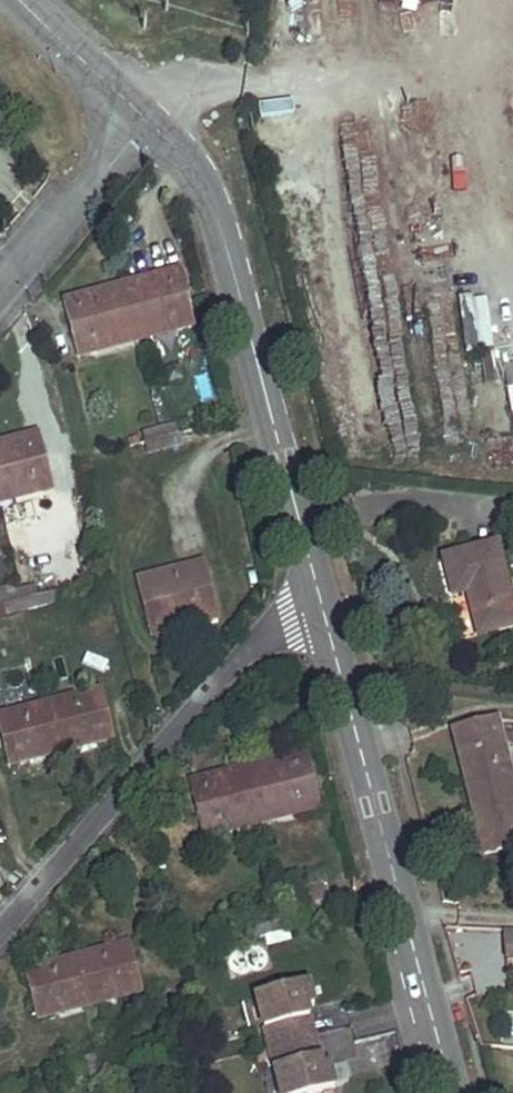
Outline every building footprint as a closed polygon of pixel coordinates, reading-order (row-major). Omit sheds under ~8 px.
[(179,270),(121,286),(134,334),(173,324),(176,330),(194,325),(179,270)] [(121,286),(63,301),(77,356),(98,351),(95,345),(134,334),(121,286)] [(173,324),(134,334),(136,340),(176,330),(173,324)] [(134,334),(95,345),(98,351),(136,340),(134,334)] [(175,424),(160,429),(163,440),(179,435),(175,424)] [(160,429),(143,433),(145,444),(163,440),(160,429)] [(0,445),(0,496),(34,486),(36,493),(54,488),(40,434),(0,445)] [(179,435),(163,440),(165,449),(182,445),(179,435)] [(163,440),(145,444),(148,454),(165,449),(163,440)] [(0,496),(0,503),(36,493),(34,486),(0,496)] [(496,546),(444,559),(454,597),(468,593),(479,637),(512,628),(512,612),(496,546)] [(205,564),(136,582),(150,636),(174,630),(172,621),(196,615),(198,623),(219,618),(205,564)] [(50,582),(19,590),(21,601),(52,593),(50,582)] [(18,586),(1,590),(1,594),(19,590),(18,586)] [(5,605),(21,601),(19,590),(1,594),(1,590),(0,590),(0,606),(5,605)] [(21,601),(24,611),(55,603),(52,593),(21,601)] [(21,601),(5,605),(8,615),(24,611),(21,601)] [(196,615),(172,621),(174,630),(198,623),(196,615)] [(102,691),(49,704),(59,744),(89,736),(91,744),(114,738),(102,691)] [(0,716),(0,734),(8,765),(32,759),(30,752),(59,744),(49,704),(0,716)] [(453,731),(485,855),(512,848),(512,785),(503,744),(501,737),(497,720),(453,731)] [(89,736),(59,744),(61,752),(91,744),(89,736)] [(59,744),(30,752),(32,759),(61,752),(59,744)] [(306,752),(247,766),(260,816),(301,805),(303,811),(320,807),(306,752)] [(247,766),(189,782),(203,837),(224,832),(222,826),(260,816),(247,766)] [(301,805),(260,816),(262,822),(303,811),(301,805)] [(262,822),(260,816),(222,826),(224,832),(262,822)] [(328,882),(299,889),(304,912),(286,917),(289,929),(337,917),(328,882)] [(286,917),(264,923),(267,934),(289,929),(286,917)] [(504,934),(507,969),(512,969),(512,935),(504,934)] [(131,941),(78,955),(89,996),(121,988),(123,995),(143,990),(131,941)] [(78,955),(24,968),(37,1017),(58,1012),(56,1004),(89,996),(78,955)] [(282,1092),(309,1092),(336,1087),(330,1062),(325,1064),(308,1069),(305,1059),(323,1055),(317,1035),(311,1012),(295,1017),(293,1010),(309,1004),(315,1003),(309,979),(256,993),(270,1047),(282,1092)] [(121,988),(89,996),(91,1003),(123,995),(121,988)] [(58,1012),(91,1003),(89,996),(56,1004),(58,1012)] [(309,1004),(293,1010),(295,1017),(311,1012),(309,1004)] [(119,1049),(102,1053),(105,1063),(122,1059),(119,1049)] [(102,1053),(70,1062),(73,1071),(105,1063),(102,1053)] [(323,1055),(305,1059),(308,1069),(325,1064),(323,1055)] [(122,1059),(105,1063),(107,1073),(124,1069),(122,1059)] [(35,1081),(38,1092),(54,1092),(50,1077),(35,1081)]
